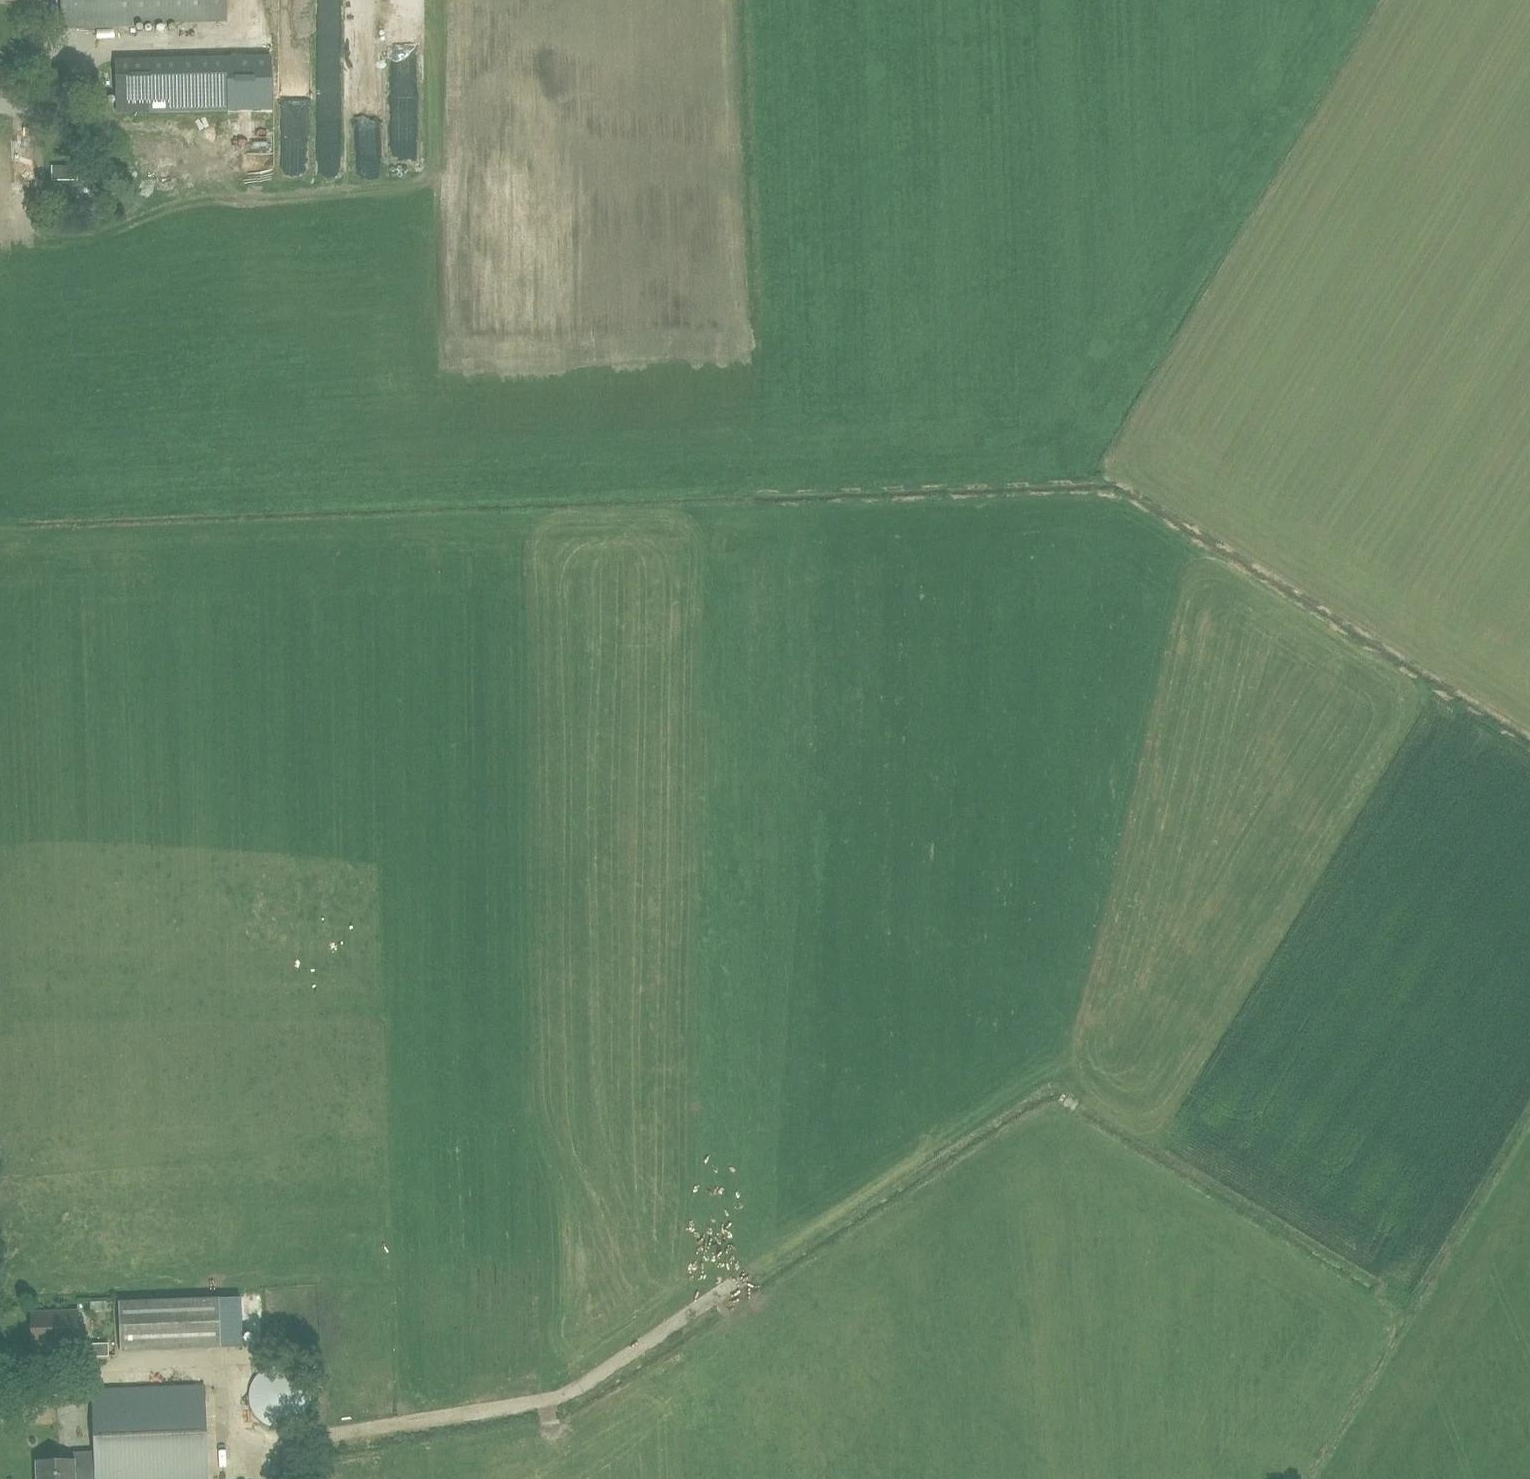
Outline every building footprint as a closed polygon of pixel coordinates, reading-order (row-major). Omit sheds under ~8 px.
[(225,0),(62,0),(63,28),(135,26),(135,22),(226,19),(225,0)] [(116,59),(118,111),(230,108),(229,56),(116,59)] [(77,167),(51,167),(51,181),(77,181),(77,167)] [(245,1299),(225,1303),(228,1316),(247,1312),(245,1299)] [(222,1349),(221,1345),(220,1301),(120,1303),(121,1352),(222,1349)] [(79,1345),(78,1313),(33,1315),(34,1347),(79,1345)] [(109,1344),(83,1345),(83,1358),(109,1357),(109,1344)] [(308,1409),(310,1398),(308,1388),(302,1378),(294,1371),(284,1368),(273,1368),(263,1371),(255,1378),(250,1388),(248,1398),(250,1409),(255,1418),(263,1425),(273,1428),(284,1428),(294,1425),(302,1418),(308,1409)] [(204,1387),(93,1390),(95,1464),(74,1465),(74,1461),(38,1463),(38,1478),(207,1478),(204,1387)]
